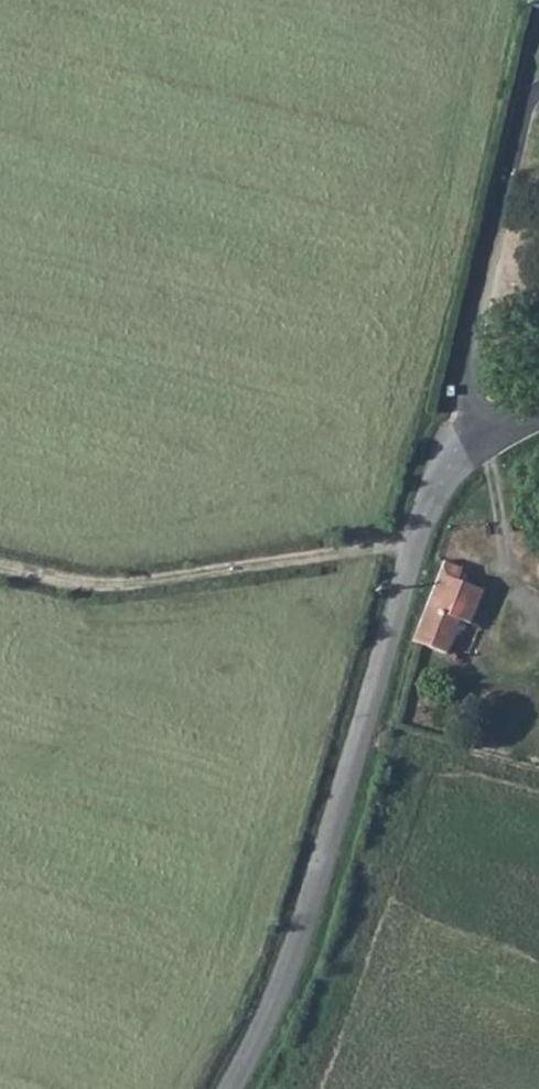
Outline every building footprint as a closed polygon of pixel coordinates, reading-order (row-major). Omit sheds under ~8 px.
[(424,606),(411,641),(445,651),(458,618),(467,622),(479,589),(454,579),(459,567),(442,561),(427,597),(424,606)]
